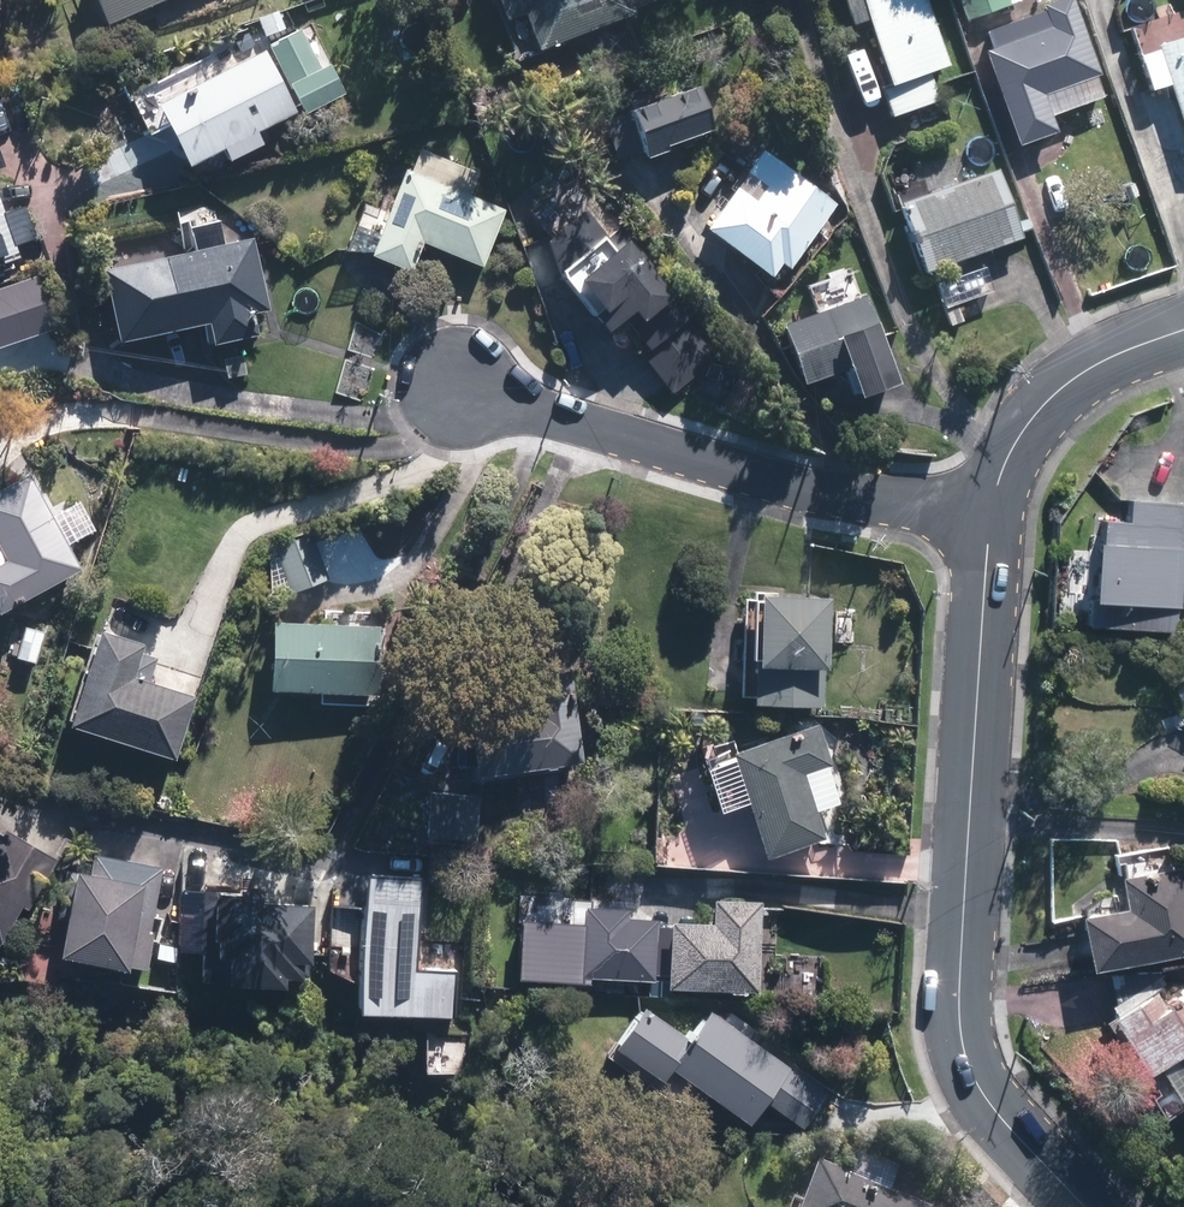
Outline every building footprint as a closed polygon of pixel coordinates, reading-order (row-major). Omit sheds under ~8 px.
[(110,28),(175,0),(98,0),(110,28)] [(543,55),(639,18),(632,0),(501,0),(511,26),(529,19),(543,55)] [(933,0),(849,0),(859,29),(874,24),(893,86),(884,89),(894,122),(946,106),(936,74),(954,69),(933,0)] [(970,23),(1025,4),(1024,0),(962,0),(970,23)] [(1077,0),(1072,0),(992,27),(1000,50),(989,54),(1022,151),(1063,137),(1057,119),(1108,102),(1101,80),(1104,79),(1077,0)] [(314,32),(162,109),(193,169),(222,155),(229,168),(270,147),(263,134),(345,93),(314,32)] [(1161,50),(1183,120),(1183,42),(1161,50)] [(706,93),(634,120),(651,165),(674,156),(672,152),(721,134),(706,93)] [(27,267),(21,250),(39,244),(0,124),(0,275),(27,267)] [(714,231),(711,236),(777,282),(786,268),(793,272),(842,203),(765,149),(710,228),(714,231)] [(509,213),(410,173),(374,260),(414,277),(427,245),(487,269),(509,213)] [(907,207),(931,276),(1028,243),(1004,173),(907,207)] [(675,395),(720,360),(600,208),(554,243),(562,271),(613,337),(637,319),(650,336),(644,341),(655,355),(648,361),(675,395)] [(256,243),(110,278),(127,348),(214,327),(220,351),(263,341),(257,317),(272,313),(256,243)] [(867,300),(788,329),(810,389),(890,361),(867,300)] [(31,478),(0,494),(0,544),(12,566),(0,572),(0,611),(5,620),(84,578),(31,478)] [(1183,547),(1183,510),(1127,505),(1126,526),(1094,524),(1085,626),(1177,633),(1183,547)] [(831,603),(747,600),(743,700),(758,701),(758,709),(827,711),(831,603)] [(381,631),(278,628),(275,695),(379,699),(381,631)] [(135,647),(96,635),(68,726),(169,758),(187,701),(124,682),(135,647)] [(574,677),(472,694),(486,779),(588,763),(574,677)] [(827,729),(712,771),(728,812),(752,804),(775,866),(834,844),(811,782),(842,770),(827,729)] [(478,794),(437,792),(435,837),(476,839),(478,794)] [(54,861),(8,835),(3,844),(0,842),(0,955),(54,861)] [(161,872),(94,857),(89,880),(68,875),(52,951),(140,969),(161,872)] [(1181,866),(1116,876),(1121,909),(1076,916),(1084,967),(1183,951),(1183,885),(1181,866)] [(417,905),(368,899),(355,1011),(445,1022),(450,975),(409,970),(417,905)] [(325,914),(201,904),(196,972),(319,982),(325,914)] [(765,997),(767,907),(718,905),(718,929),(675,928),(673,994),(765,997)] [(637,914),(589,912),(586,981),(657,984),(660,923),(636,922),(637,914)] [(1087,1010),(1150,1115),(1183,1095),(1183,976),(1153,990),(1153,977),(1103,980),(1104,1000),(1087,1010)] [(686,1040),(643,1011),(621,1044),(664,1073),(686,1040)] [(830,1100),(708,1015),(670,1069),(757,1129),(772,1107),(808,1132),(830,1100)] [(822,1171),(809,1206),(916,1206),(822,1171)]
